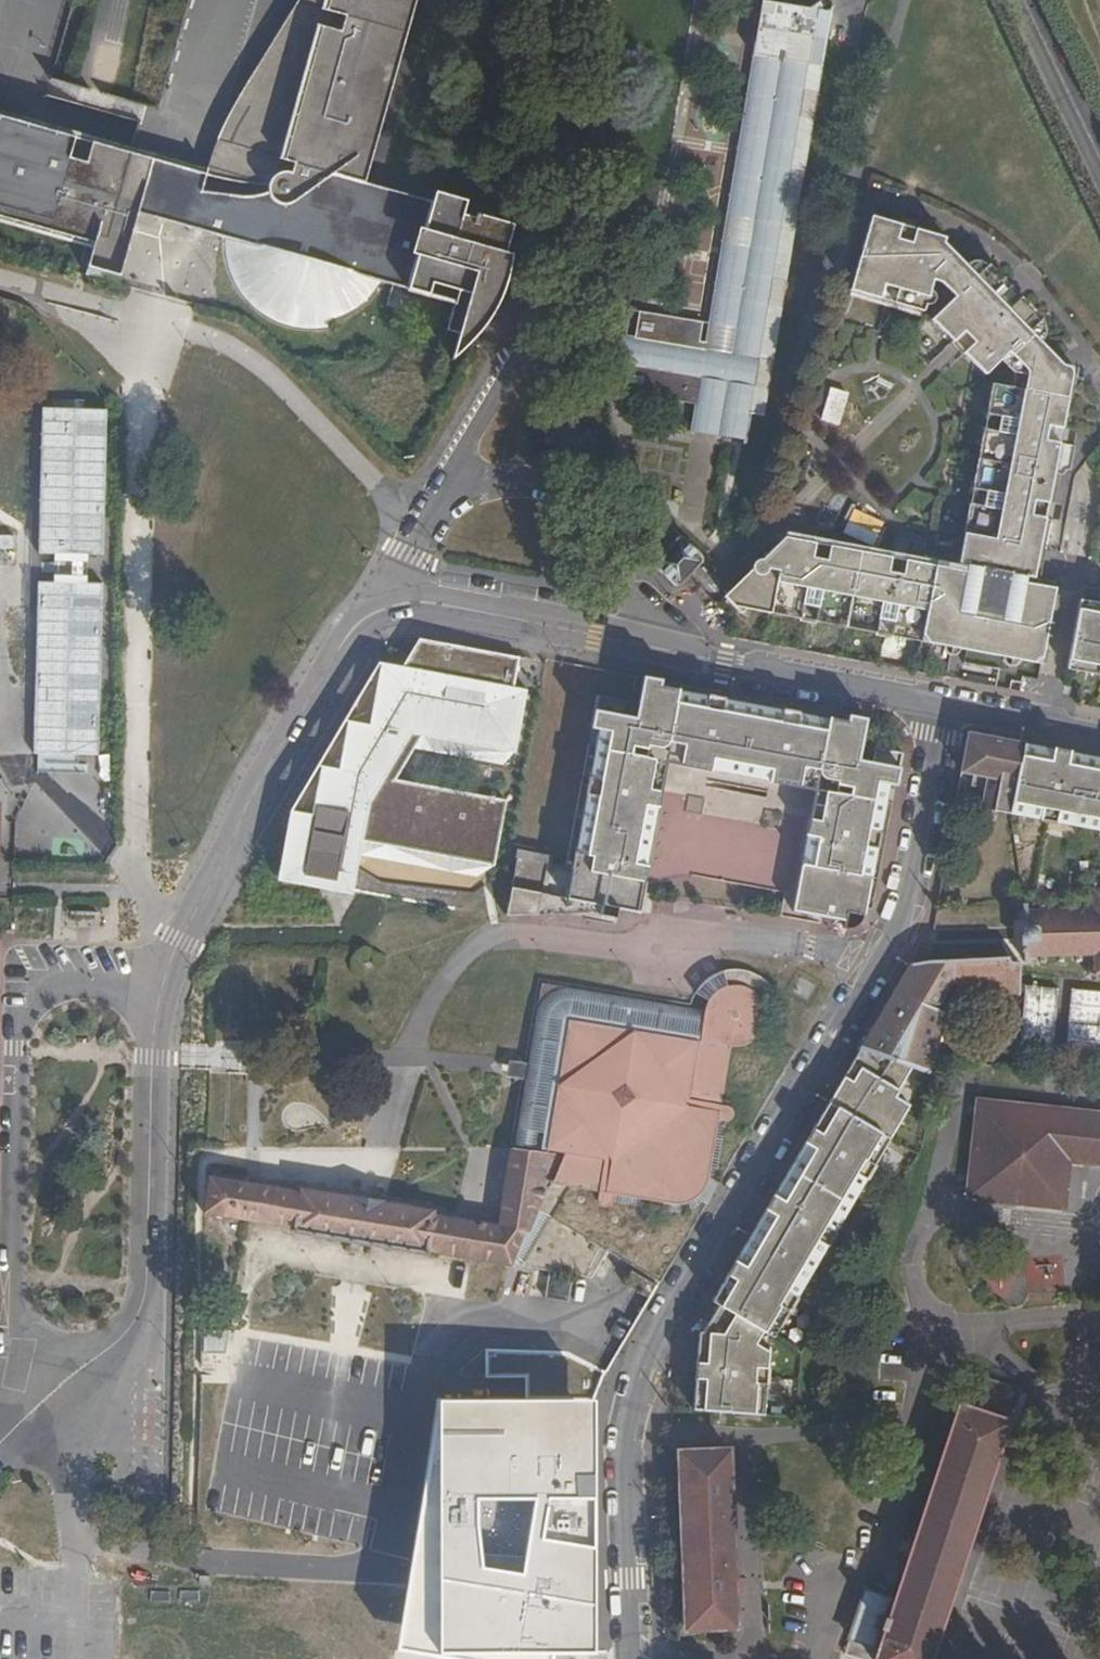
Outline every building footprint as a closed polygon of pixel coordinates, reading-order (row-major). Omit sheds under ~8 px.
[(291,0),(281,15),(273,28),(262,41),(251,60),(242,71),(233,89),(225,101),(214,120),(199,151),(195,160),(189,171),(78,139),(72,161),(56,157),(63,135),(0,117),(0,219),(77,243),(71,266),(99,273),(117,218),(404,301),(409,285),(449,298),(431,362),(446,359),(454,353),(460,345),(465,339),(472,330),(483,312),(489,301),(494,285),(498,272),(491,269),(502,227),(448,211),(451,199),(419,192),(417,203),(351,184),(406,0),(291,0)] [(624,395),(695,406),(697,395),(724,398),(718,437),(746,441),(750,415),(762,417),(822,21),(823,9),(820,4),(815,3),(811,5),(796,26),(750,20),(704,328),(637,317),(632,345),(624,344),(620,368),(628,370),(624,395)] [(953,249),(877,225),(854,300),(930,323),(940,293),(951,296),(960,305),(934,329),(988,385),(1013,361),(1029,377),(1026,398),(996,393),(965,565),(973,566),(972,575),(786,542),(783,553),(775,551),(753,572),(722,600),(742,621),(753,612),(953,648),(960,649),(963,629),(1049,646),(1059,590),(1032,585),(1033,578),(1040,579),(1077,373),(1065,372),(1035,340),(1045,331),(991,275),(980,285),(951,255),(953,249)] [(697,395),(695,406),(691,433),(718,437),(724,398),(697,395)] [(684,541),(680,538),(675,539),(654,559),(654,566),(674,585),(680,585),(688,577),(701,563),(701,558),(684,541)] [(1080,623),(1072,670),(1099,675),(1099,605),(1083,603),(1080,623)] [(963,629),(960,649),(967,651),(1045,665),(1049,646),(963,629)] [(509,798),(399,777),(424,732),(518,750),(530,688),(517,686),(523,656),(422,636),(412,653),(398,652),(390,661),(302,813),(290,876),(355,888),(364,838),(496,864),(509,798)] [(290,876),(302,813),(390,661),(382,660),(296,806),(283,878),(354,892),(355,888),(290,876)] [(703,751),(717,754),(716,766),(778,777),(781,765),(795,767),(808,770),(809,765),(824,767),(825,760),(838,761),(837,772),(859,775),(861,774),(899,780),(905,751),(882,746),(865,743),(868,718),(648,677),(643,702),(601,694),(595,726),(639,733),(641,736),(661,740),(663,731),(677,733),(676,740),(691,743),(690,749),(703,751)] [(981,809),(1010,814),(1023,742),(967,731),(961,769),(972,771),(970,785),(985,788),(981,809)] [(1092,755),(1034,744),(1023,742),(1010,814),(1019,815),(1077,825),(1099,829),(1099,757),(1092,755)] [(571,869),(567,868),(549,865),(522,861),(518,901),(514,901),(513,914),(564,912),(565,901),(579,903),(578,907),(599,910),(623,914),(625,906),(643,908),(649,877),(662,803),(649,801),(652,785),(654,771),(649,770),(651,754),(594,744),(571,869)] [(717,754),(703,751),(701,763),(716,766),(717,754)] [(781,765),(778,777),(793,780),(795,767),(781,765)] [(664,787),(652,785),(649,801),(662,803),(664,787)] [(876,904),(896,799),(838,789),(836,804),(830,804),(828,817),(826,831),(811,828),(800,890),(812,893),(810,903),(818,904),(818,908),(848,914),(847,924),(859,923),(866,910),(867,903),(876,904)] [(826,831),(828,817),(813,815),(811,828),(826,831)] [(957,882),(983,887),(994,838),(967,833),(957,882)] [(1092,891),(1091,885),(1087,886),(1087,891),(1081,891),(1081,896),(1087,895),(1088,908),(1076,908),(1076,905),(1070,905),(1070,909),(1060,909),(1060,905),(1054,906),(1054,909),(1042,909),(1042,905),(1036,905),(1036,909),(1027,909),(1027,903),(1022,903),(1022,910),(1022,925),(1023,939),(1023,954),(1023,963),(1028,962),(1028,954),(1036,954),(1036,959),(1042,959),(1042,954),(1055,953),(1055,960),(1061,959),(1061,953),(1072,953),(1072,959),(1078,959),(1078,953),(1090,953),(1091,971),(1085,971),(1085,977),(1092,977),(1092,981),(1096,981),(1096,976),(1099,976),(1099,890),(1092,891)] [(812,893),(800,890),(798,904),(818,908),(818,904),(810,903),(812,893)] [(565,901),(564,912),(599,910),(578,907),(579,903),(565,901)] [(954,984),(1018,995),(1019,963),(1010,962),(1007,958),(909,965),(862,1051),(915,1067),(928,1071),(946,1011),(940,1008),(954,984)] [(513,1260),(526,1265),(537,1271),(550,1273),(546,1299),(569,1302),(573,1282),(556,1279),(556,1274),(593,1280),(610,1252),(660,1279),(782,1078),(795,1052),(776,1039),(781,1021),(780,1009),(776,994),(773,988),(766,980),(757,974),(749,972),(740,969),(728,969),(719,971),(709,976),(701,983),(695,994),(691,1005),(540,980),(511,1146),(496,1224),(495,1224),(434,1213),(434,1211),(298,1187),(298,1190),(209,1176),(203,1213),(276,1225),(291,1227),(290,1231),(426,1256),(427,1252),(509,1266),(513,1260)] [(1020,1047),(1053,1048),(1055,987),(1022,986),(1020,1047)] [(1015,1069),(1017,1008),(1000,1008),(997,1067),(1015,1069)] [(766,1416),(773,1355),(758,1346),(765,1334),(776,1340),(911,1108),(897,1101),(915,1067),(862,1051),(712,1307),(719,1310),(704,1338),(699,1339),(699,1342),(694,1409),(766,1416)] [(1069,1160),(1099,1164),(1099,1114),(978,1101),(968,1196),(1063,1207),(1069,1160)] [(203,1330),(202,1351),(225,1352),(226,1332),(203,1330)] [(1018,1390),(967,1374),(894,1598),(865,1589),(842,1653),(859,1658),(930,1658),(1018,1390)] [(420,1399),(369,1658),(375,1658),(537,1658),(538,1654),(586,1653),(585,1541),(584,1492),(583,1398),(420,1399)] [(737,1627),(729,1450),(679,1452),(685,1629),(737,1627)]
